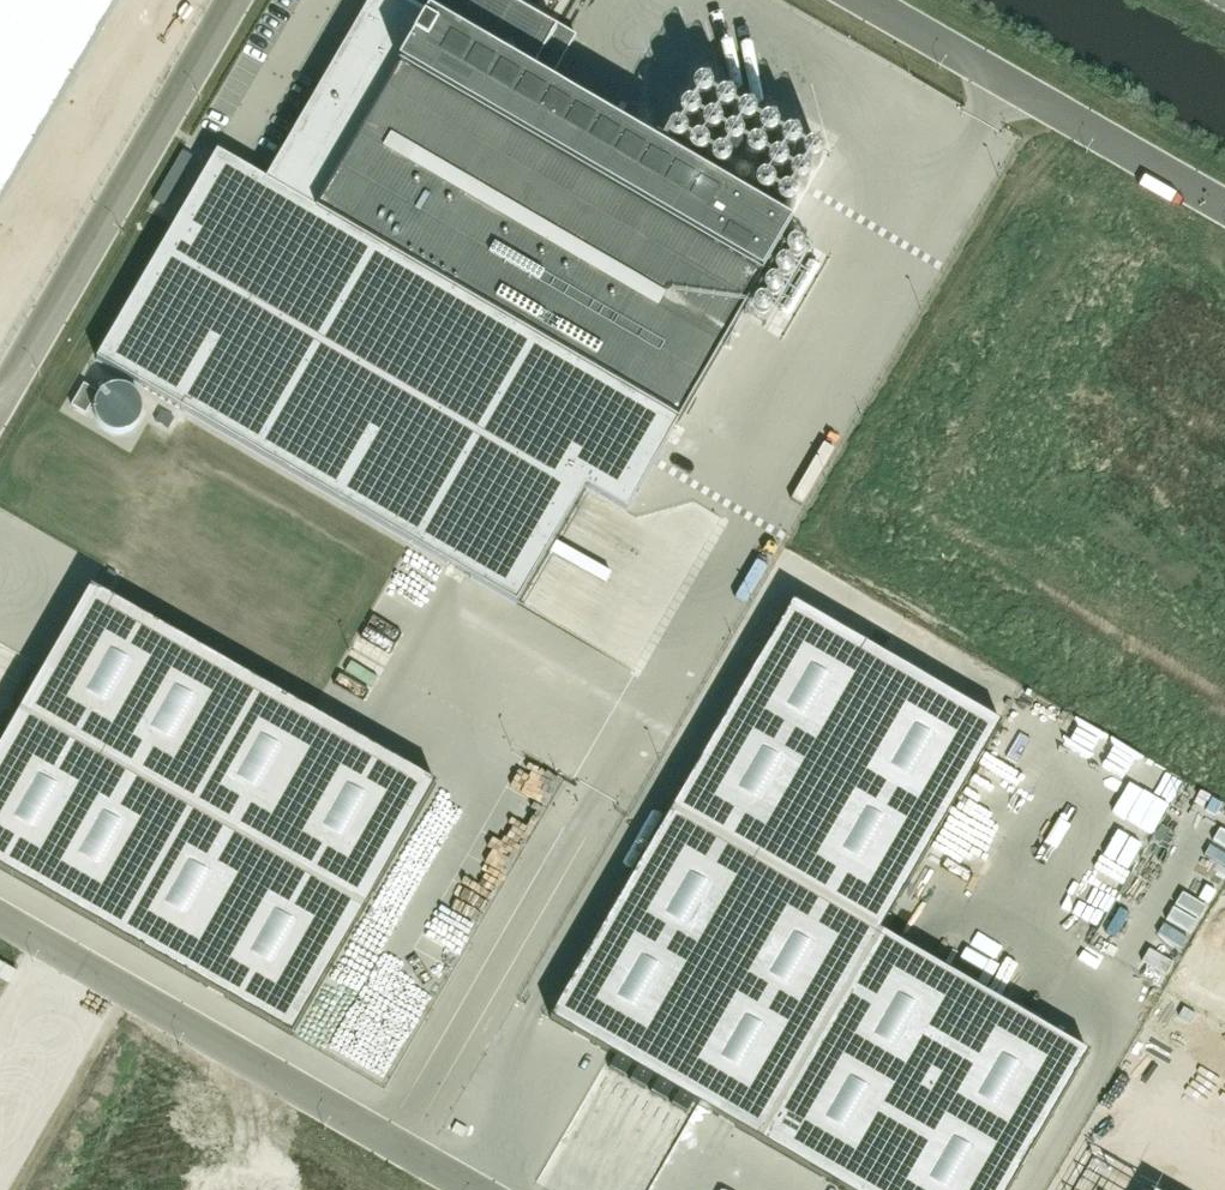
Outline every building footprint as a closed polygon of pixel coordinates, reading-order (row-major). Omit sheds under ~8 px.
[(120,0),(0,0),(0,206),(120,0)] [(97,360),(517,604),(585,487),(627,511),(791,230),(547,87),(576,37),(513,0),(372,0),(267,181),(243,167),(218,153),(97,360)] [(84,384),(72,406),(86,414),(99,392),(84,384)] [(0,748),(0,869),(292,1036),(436,784),(92,587),(0,748)] [(551,1019),(844,1189),(1009,1189),(1088,1053),(880,932),(1001,724),(793,603),(551,1019)] [(1090,1156),(1070,1189),(1150,1189),(1090,1156)]
